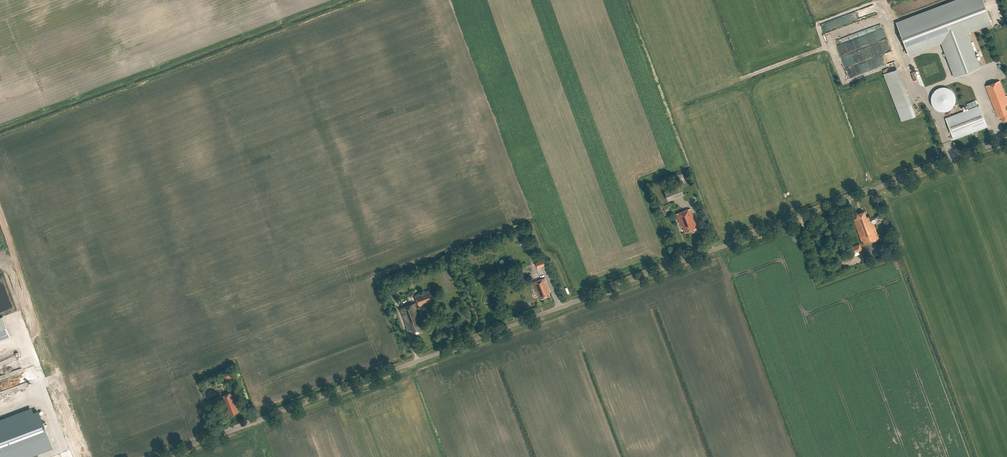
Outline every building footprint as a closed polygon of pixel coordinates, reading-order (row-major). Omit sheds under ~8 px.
[(946,52),(955,76),(979,67),(966,32),(991,23),(982,0),(957,0),(897,23),(908,54),(942,42),(946,52)] [(821,24),(824,31),(833,28),(830,20),(821,24)] [(827,44),(854,34),(851,24),(824,34),(827,44)] [(843,55),(855,49),(851,39),(838,45),(843,55)] [(916,115),(898,69),(884,74),(901,121),(916,115)] [(1000,80),(986,86),(998,118),(1001,117),(1003,121),(1006,120),(1006,100),(1006,98),(1006,96),(1000,80)] [(931,100),(932,104),(933,107),(936,109),(939,111),(943,112),(946,111),(949,110),(952,108),(954,105),(955,101),(956,98),(955,95),(953,91),(950,89),(947,87),(944,87),(940,87),(937,88),(934,91),(932,94),(931,97),(931,100)] [(954,139),(987,127),(979,106),(946,118),(954,139)] [(682,185),(687,181),(683,176),(678,180),(682,185)] [(684,194),(681,184),(664,190),(668,200),(684,194)] [(685,232),(698,228),(698,227),(690,209),(690,208),(677,214),(682,227),(683,226),(685,232)] [(873,224),(881,221),(881,220),(873,224),(871,220),(870,221),(868,216),(866,217),(864,211),(856,214),(857,217),(853,218),(863,245),(879,239),(873,224)] [(851,254),(862,250),(859,244),(849,248),(851,254)] [(543,259),(537,262),(539,268),(545,265),(543,259)] [(549,293),(551,292),(545,278),(533,283),(537,294),(538,293),(539,296),(540,295),(542,298),(549,295),(549,293)] [(423,305),(434,301),(430,289),(415,295),(419,307),(423,305)] [(421,326),(423,325),(420,318),(422,317),(416,302),(400,308),(409,331),(412,330),(414,334),(422,331),(421,326)] [(3,317),(0,318),(0,340),(10,336),(3,317)] [(238,404),(233,391),(221,396),(226,409),(228,408),(230,414),(239,411),(236,405),(238,404)] [(0,419),(0,456),(31,456),(53,449),(38,410),(33,412),(31,407),(0,419)]
